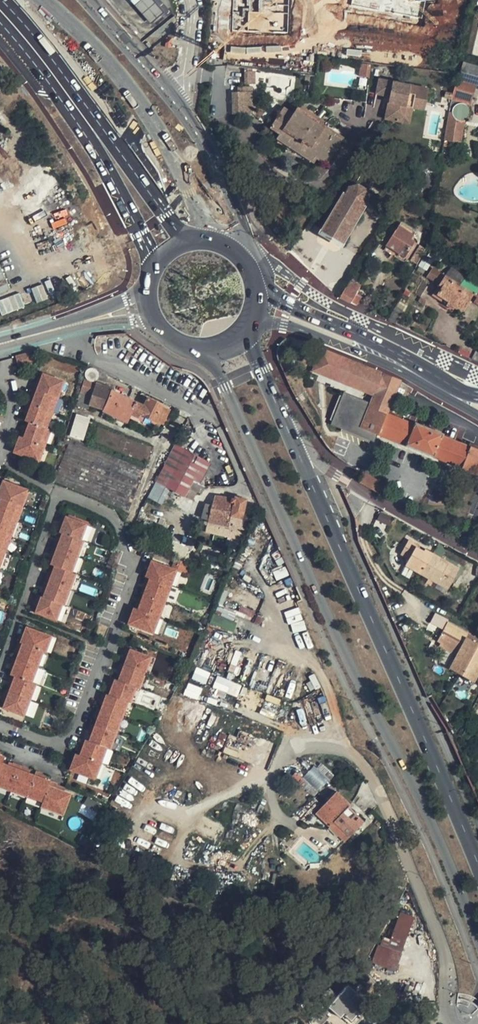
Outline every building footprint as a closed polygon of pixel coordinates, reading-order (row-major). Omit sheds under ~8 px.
[(131,5),(140,14),(148,24),(161,12),(153,3),(151,0),(127,0),(131,5)] [(232,31),(243,30),(245,26),(248,28),(258,27),(268,32),(270,28),(270,22),(283,21),(279,28),(289,32),(287,0),(281,0),(281,8),(279,13),(285,16),(274,16),(265,12),(261,20),(261,13),(254,13),(252,12),(244,13),(247,7),(238,8),(244,10),(243,13),(231,14),(232,31)] [(352,12),(411,7),(411,0),(351,0),(352,12)] [(477,87),(477,65),(462,61),(451,99),(470,104),(475,86),(477,87)] [(255,83),(255,70),(244,70),(245,84),(255,83)] [(428,87),(378,78),(375,94),(388,97),(385,118),(410,123),(413,108),(424,110),(428,87)] [(252,93),(233,94),(234,115),(246,114),(245,109),(252,109),(252,93)] [(462,143),(468,105),(451,102),(444,140),(462,143)] [(274,124),(271,129),(281,136),(282,133),(300,145),(318,157),(316,159),(326,166),(339,146),(329,140),(332,136),(323,131),(325,128),(316,121),(298,109),(293,116),(291,119),(281,113),(274,124)] [(284,109),(281,113),(291,119),(293,116),(284,109)] [(343,140),(325,128),(323,131),(332,136),(329,140),(339,146),(343,140)] [(295,152),(300,145),(282,133),(281,136),(278,140),(295,152)] [(318,157),(300,145),(295,152),(313,164),(316,159),(318,157)] [(331,240),(343,247),(366,207),(377,213),(385,199),(369,191),(385,161),(373,154),(356,184),(350,181),(321,235),(331,240)] [(426,221),(430,202),(425,200),(421,220),(426,221)] [(415,231),(401,222),(395,231),(409,240),(415,231)] [(387,246),(404,257),(413,242),(409,240),(395,231),(387,246)] [(414,263),(420,247),(416,244),(407,259),(414,263)] [(10,292),(0,266),(0,296),(10,292)] [(463,273),(451,266),(445,275),(456,283),(463,273)] [(427,278),(438,286),(445,275),(434,268),(427,278)] [(456,283),(473,293),(477,285),(477,282),(463,273),(456,283)] [(432,296),(451,308),(455,304),(462,309),(473,293),(456,283),(445,275),(438,286),(432,296)] [(357,295),(358,293),(354,290),(357,286),(350,282),(341,298),(352,304),(357,295)] [(0,299),(0,313),(0,314),(24,308),(20,294),(0,299)] [(361,297),(357,295),(352,304),(356,306),(361,297)] [(395,304),(387,322),(395,325),(403,308),(395,304)] [(30,361),(26,349),(11,353),(15,365),(30,361)] [(389,401),(397,380),(318,349),(310,370),(325,376),(372,394),(389,401)] [(101,372),(97,371),(95,369),(93,368),(91,368),(88,369),(86,370),(85,373),(85,375),(86,378),(88,380),(91,382),(94,381),(96,380),(97,379),(98,379),(101,372)] [(58,398),(65,380),(43,372),(41,379),(39,383),(36,381),(35,381),(33,388),(57,397),(58,398)] [(60,398),(67,381),(65,380),(58,398),(60,398)] [(96,383),(90,382),(84,380),(75,406),(88,410),(90,401),(92,395),(108,401),(105,406),(103,411),(127,422),(132,410),(161,424),(161,423),(159,422),(166,408),(168,409),(148,398),(144,406),(112,391),(113,388),(96,383)] [(31,396),(34,397),(33,401),(31,405),(51,413),(57,397),(33,388),(30,395),(31,396)] [(409,420),(407,423),(384,414),(386,409),(368,402),(344,392),(342,396),(333,420),(331,424),(353,433),(354,429),(363,433),(362,437),(372,441),(374,436),(384,439),(458,469),(467,446),(438,435),(439,432),(409,420)] [(370,398),(368,402),(386,409),(387,405),(389,401),(372,394),(370,398)] [(108,401),(92,395),(90,401),(105,406),(108,401)] [(45,428),(51,413),(31,405),(27,404),(24,411),(25,411),(28,412),(27,416),(25,421),(29,423),(45,428)] [(87,418),(76,415),(70,436),(81,440),(87,418)] [(43,445),(49,430),(47,429),(45,428),(29,423),(27,427),(26,431),(23,430),(22,430),(19,437),(24,438),(43,445)] [(40,462),(45,446),(43,445),(24,438),(21,445),(17,444),(13,452),(15,453),(40,462)] [(468,444),(467,446),(458,469),(475,476),(477,468),(477,449),(468,444)] [(205,461),(174,445),(155,482),(185,497),(185,496),(189,489),(197,492),(202,494),(204,486),(200,484),(194,481),(205,461)] [(210,464),(205,461),(194,481),(200,484),(210,464)] [(360,482),(380,493),(384,484),(363,473),(360,482)] [(0,488),(0,490),(4,491),(1,498),(21,505),(22,506),(23,506),(29,490),(3,480),(0,488)] [(197,492),(189,489),(185,496),(194,500),(197,492)] [(246,499),(235,496),(234,499),(229,498),(229,501),(214,499),(212,505),(206,503),(202,518),(209,520),(206,530),(224,535),(226,525),(228,526),(226,537),(234,538),(236,527),(240,526),(242,518),(250,519),(251,509),(244,508),(246,499)] [(21,505),(1,498),(0,498),(0,515),(15,521),(21,505)] [(15,521),(0,515),(0,533),(9,537),(15,521)] [(88,525),(63,515),(60,522),(61,523),(64,524),(63,528),(61,532),(63,533),(82,540),(88,525)] [(162,527),(144,521),(142,528),(161,534),(162,527)] [(247,529),(240,526),(236,527),(234,538),(242,540),(247,529)] [(9,537),(0,533),(0,551),(3,552),(9,537)] [(82,540),(63,533),(62,538),(60,542),(56,540),(54,547),(79,557),(85,541),(84,541),(82,540)] [(182,543),(163,534),(155,548),(183,562),(188,551),(181,548),(182,543)] [(416,544),(408,540),(400,554),(408,558),(405,565),(421,574),(432,553),(425,549),(423,551),(415,547),(416,544)] [(79,557),(54,547),(51,554),(52,555),(56,556),(54,560),(52,564),(56,566),(73,572),(79,557)] [(440,558),(432,553),(421,574),(448,589),(459,568),(448,562),(447,564),(439,560),(440,558)] [(172,568),(151,561),(145,577),(170,586),(175,570),(172,568)] [(189,566),(174,561),(172,568),(175,570),(170,586),(171,586),(177,570),(186,574),(189,566)] [(73,572),(56,566),(55,571),(53,575),(49,573),(47,580),(72,590),(78,574),(75,573),(73,572)] [(170,586),(145,577),(143,584),(144,584),(147,585),(146,589),(144,594),(164,601),(170,586)] [(72,590),(47,580),(44,587),(45,588),(49,589),(47,593),(45,597),(65,605),(66,605),(72,590)] [(164,601),(144,594),(142,599),(141,602),(137,601),(136,601),(134,608),(158,617),(164,601)] [(45,597),(40,595),(37,602),(38,602),(41,604),(40,607),(38,612),(59,620),(65,605),(45,597)] [(158,617),(134,608),(128,624),(152,633),(158,617)] [(298,622),(292,623),(293,631),(303,630),(301,610),(287,612),(288,617),(298,616),(298,622)] [(447,622),(437,640),(441,642),(453,649),(455,646),(460,648),(456,655),(454,659),(449,668),(474,682),(477,673),(477,644),(477,643),(473,641),(475,637),(447,622)] [(49,635),(28,628),(26,634),(30,636),(27,645),(46,652),(48,652),(48,653),(49,652),(52,643),(47,640),(49,635)] [(30,636),(26,634),(22,644),(27,645),(30,636)] [(47,640),(52,643),(49,652),(50,653),(56,638),(49,635),(47,640)] [(460,648),(455,646),(453,649),(441,642),(439,646),(456,655),(460,648)] [(22,644),(20,643),(17,650),(18,650),(22,652),(20,655),(19,660),(40,667),(46,652),(27,645),(22,644)] [(153,656),(128,646),(125,654),(126,654),(129,655),(128,659),(126,663),(147,671),(153,656)] [(454,659),(451,657),(446,667),(449,668),(454,659)] [(19,660),(14,658),(12,665),(12,666),(16,667),(15,671),(13,675),(34,683),(40,667),(19,660)] [(126,663),(122,662),(119,669),(120,669),(124,671),(122,674),(121,679),(138,685),(141,686),(141,687),(147,671),(126,663)] [(195,668),(192,680),(206,684),(209,672),(195,668)] [(34,683),(13,675),(11,682),(11,683),(15,684),(13,688),(11,692),(33,700),(39,685),(36,683),(34,683)] [(121,679),(113,676),(110,683),(111,684),(114,685),(113,689),(111,693),(129,700),(131,701),(132,701),(133,701),(138,685),(121,679)] [(213,688),(238,695),(241,684),(216,677),(213,688)] [(186,694),(199,698),(202,688),(189,685),(186,694)] [(11,692),(8,691),(6,698),(6,699),(10,700),(8,704),(7,708),(27,716),(33,700),(11,692)] [(111,693),(105,691),(102,698),(103,699),(107,700),(105,704),(104,709),(123,716),(124,716),(129,700),(111,693)] [(27,716),(29,716),(35,701),(33,700),(27,716)] [(104,709),(100,707),(97,714),(98,714),(102,716),(100,720),(98,725),(118,732),(123,716),(104,709)] [(98,725),(94,723),(91,730),(92,730),(95,731),(94,735),(92,740),(109,746),(111,747),(112,747),(118,732),(98,725)] [(92,740),(85,737),(82,744),(86,746),(85,749),(83,754),(103,762),(109,746),(92,740)] [(73,769),(91,776),(93,771),(99,773),(103,762),(83,754),(79,763),(76,762),(73,769)] [(23,765),(16,762),(15,763),(14,767),(10,765),(6,763),(0,778),(0,785),(13,790),(23,765)] [(99,773),(93,771),(91,776),(99,779),(106,762),(103,762),(99,773)] [(317,792),(331,778),(317,764),(303,778),(317,792)] [(29,796),(37,775),(31,773),(28,772),(29,768),(23,765),(13,790),(29,796)] [(45,802),(53,781),(47,779),(44,778),(45,774),(39,771),(37,775),(29,796),(45,802)] [(60,784),(53,781),(45,802),(45,804),(44,806),(66,814),(73,794),(67,792),(58,788),(60,784)] [(350,804),(336,791),(316,812),(330,826),(335,821),(350,836),(364,821),(349,806),(350,804)] [(45,802),(29,796),(28,798),(45,804),(45,802)] [(66,814),(44,806),(43,808),(65,816),(66,814)] [(350,836),(335,821),(330,826),(345,840),(350,836)] [(388,948),(400,953),(413,917),(401,912),(388,948)] [(388,948),(380,945),(374,961),(394,969),(400,953),(388,948)] [(370,1004),(348,984),(338,996),(329,989),(320,999),(337,1014),(340,1011),(351,1020),(358,1012),(361,1014),(370,1004)] [(361,1014),(363,1016),(372,1006),(370,1004),(361,1014)] [(351,1020),(355,1023),(356,1023),(363,1016),(361,1014),(358,1012),(351,1020)]
